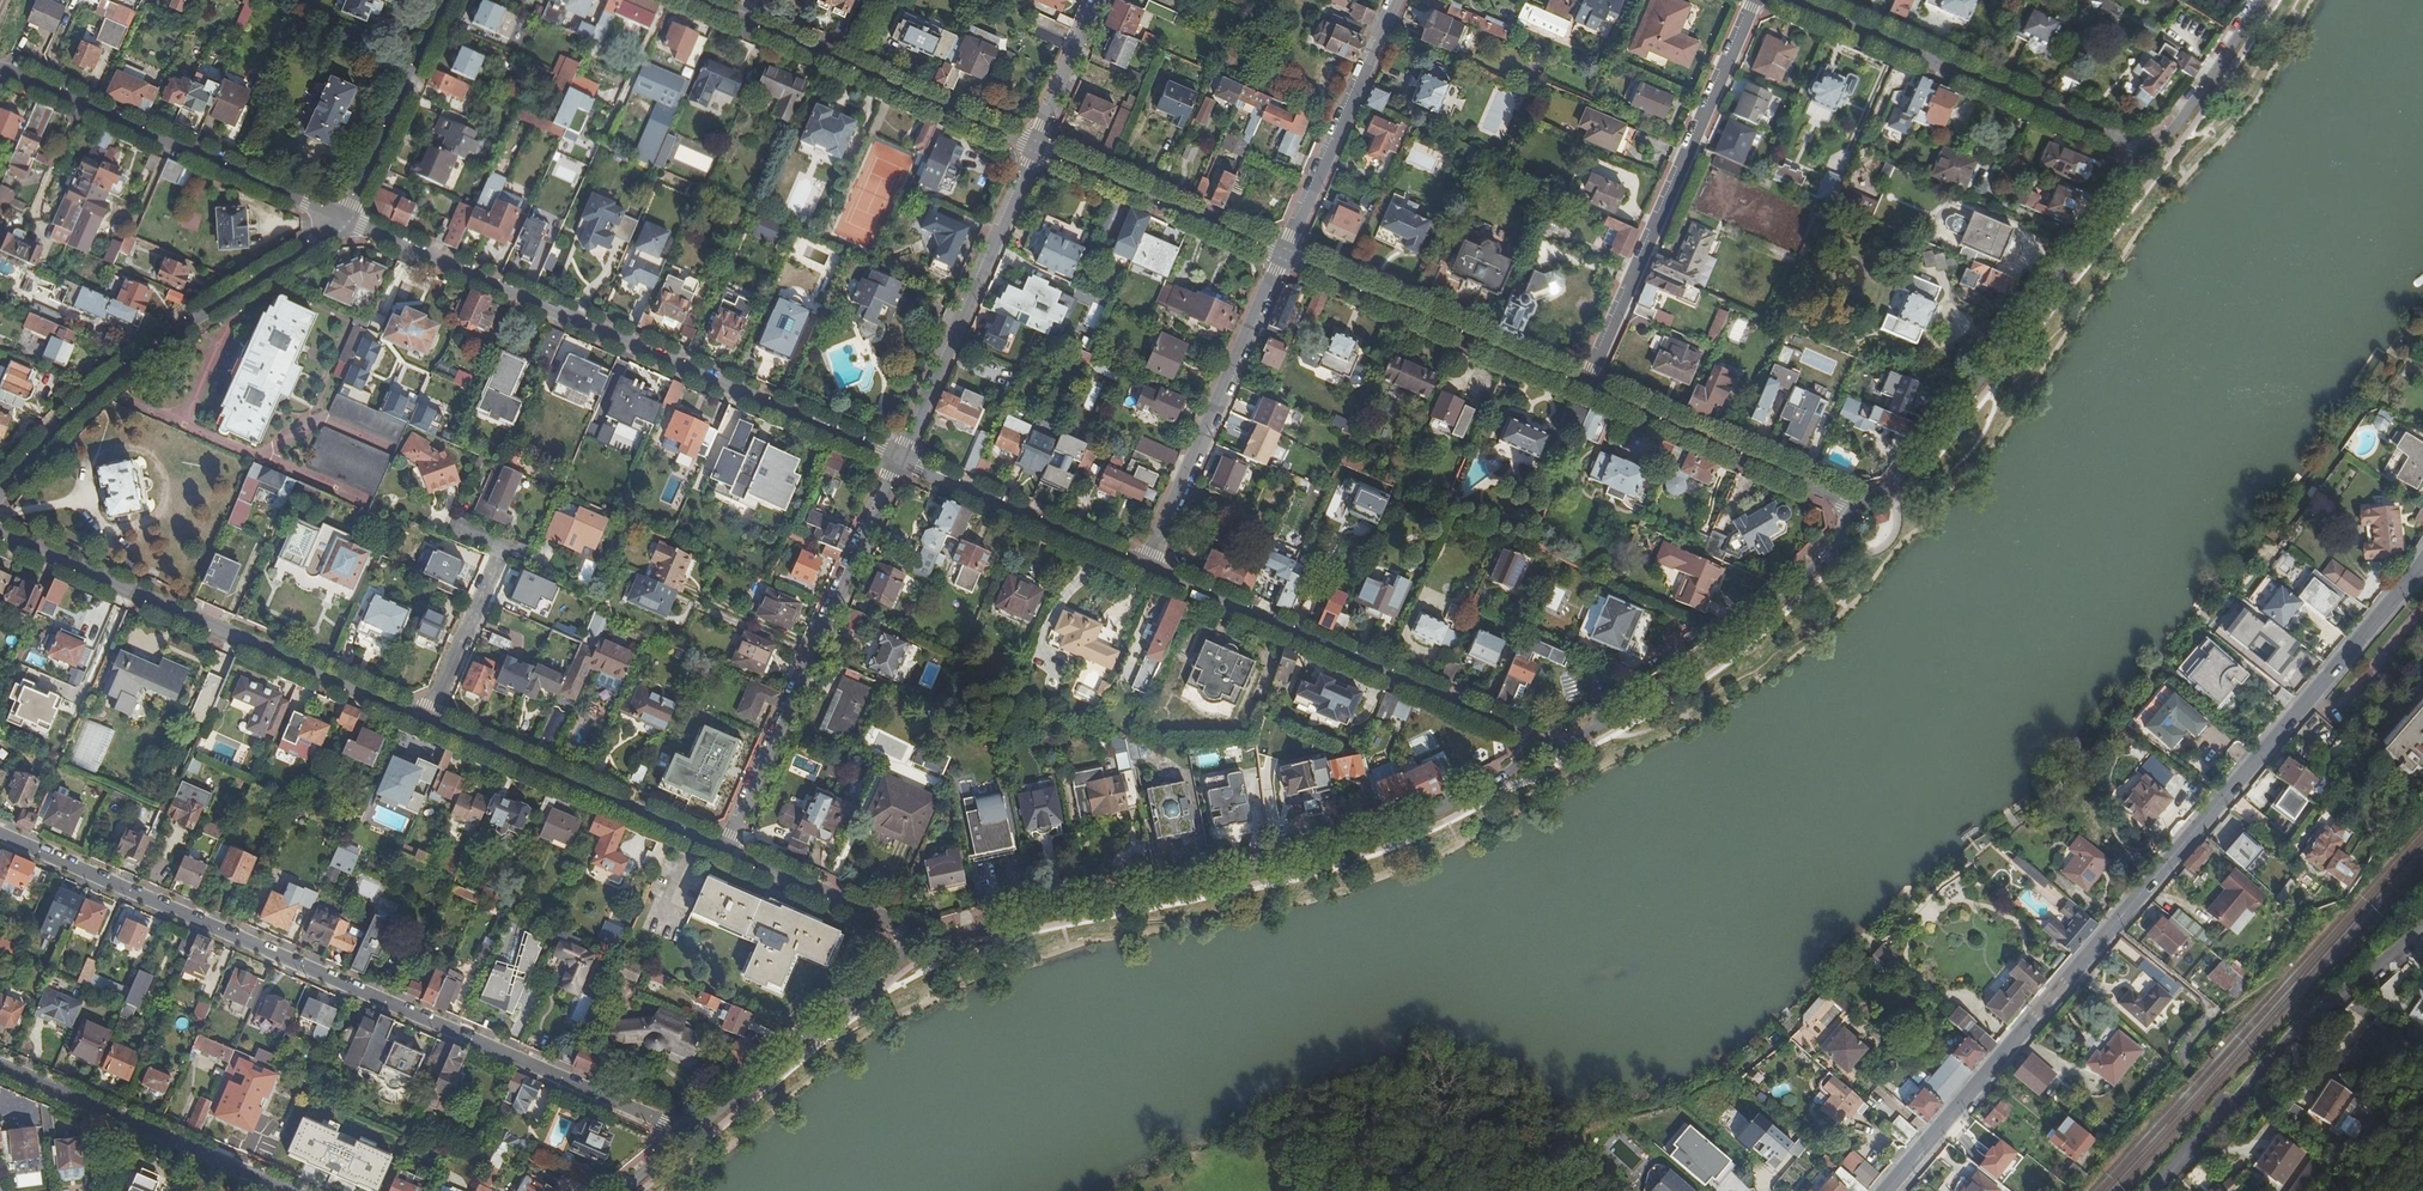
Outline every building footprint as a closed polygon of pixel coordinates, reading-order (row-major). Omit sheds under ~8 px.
[(55,31),(66,8),(48,0),(37,0),(29,19),(55,31)] [(345,1),(344,0),(338,0),(336,5),(342,8),(341,10),(366,20),(374,0),(345,0),(345,1)] [(497,33),(506,12),(507,11),(484,0),(473,23),(496,34),(497,33)] [(543,19),(556,25),(563,10),(560,9),(562,4),(565,6),(566,10),(586,19),(595,0),(552,0),(543,19)] [(598,24),(607,28),(615,9),(618,10),(619,6),(653,21),(661,3),(653,0),(609,0),(598,24)] [(842,41),(860,0),(818,0),(816,4),(844,17),(842,22),(840,22),(833,37),(842,41)] [(1061,10),(1066,0),(1038,0),(1061,10)] [(1122,0),(1116,0),(1110,13),(1105,26),(1116,31),(1132,38),(1141,18),(1132,13),(1135,6),(1122,0)] [(1447,14),(1451,3),(1444,0),(1415,0),(1447,14)] [(1576,20),(1595,29),(1600,18),(1604,20),(1607,14),(1616,18),(1624,0),(1584,0),(1576,20)] [(1630,51),(1646,57),(1649,51),(1689,68),(1696,51),(1689,48),(1693,39),(1679,34),(1691,6),(1678,0),(1652,0),(1630,51)] [(1894,21),(1898,14),(1905,18),(1913,0),(1896,0),(1889,18),(1894,21)] [(1925,4),(1967,22),(1976,0),(1927,0),(1925,4)] [(2085,11),(2092,0),(2068,0),(2085,11)] [(1173,22),(1177,12),(1150,1),(1145,10),(1173,22)] [(1451,3),(1447,14),(1481,29),(1486,19),(1461,8),(1462,5),(1453,1),(1451,3)] [(1525,1),(1514,26),(1524,31),(1528,21),(1564,37),(1572,21),(1566,19),(1555,13),(1546,10),(1525,1)] [(1555,13),(1566,19),(1571,9),(1559,3),(1555,13)] [(1368,23),(1373,11),(1357,4),(1353,16),(1368,23)] [(2103,5),(2095,17),(2112,28),(2120,16),(2103,5)] [(2062,24),(2032,7),(2018,32),(2049,49),(2062,24)] [(302,23),(304,17),(292,12),(289,17),(302,23)] [(506,12),(497,33),(505,37),(514,16),(506,12)] [(940,68),(934,81),(943,85),(963,39),(957,36),(957,35),(906,12),(904,19),(903,18),(901,23),(899,22),(892,37),(932,55),(933,54),(947,60),(946,63),(945,62),(942,68),(940,68)] [(1071,29),(1075,20),(1060,13),(1056,22),(1071,29)] [(1467,27),(1435,13),(1425,37),(1457,51),(1467,27)] [(1066,39),(1071,29),(1056,22),(1039,14),(1034,24),(1066,39)] [(1607,14),(1604,20),(1614,24),(1616,18),(1607,14)] [(1486,19),(1481,29),(1508,40),(1514,27),(1487,15),(1486,19)] [(241,16),(236,25),(245,29),(249,19),(241,16)] [(1353,58),(1362,38),(1358,37),(1362,29),(1334,17),(1332,23),(1325,20),(1316,41),(1353,58)] [(129,28),(107,18),(98,39),(120,49),(129,28)] [(577,34),(591,40),(596,29),(582,22),(577,34)] [(591,40),(600,43),(607,28),(598,24),(596,29),(591,40)] [(699,35),(674,24),(665,46),(689,56),(699,35)] [(963,39),(943,85),(953,89),(962,68),(983,77),(989,64),(990,64),(996,49),(995,49),(999,39),(988,34),(989,33),(970,25),(963,39)] [(1138,40),(1132,38),(1116,31),(1112,40),(1114,41),(1110,50),(1108,50),(1103,60),(1125,69),(1138,40)] [(1146,34),(1143,42),(1159,49),(1162,41),(1146,34)] [(2176,68),(2192,78),(2200,67),(2180,53),(2176,59),(2173,57),(2178,47),(2163,38),(2153,53),(2176,68)] [(1689,48),(1696,51),(1700,42),(1693,39),(1689,48)] [(591,40),(588,48),(596,52),(600,43),(591,40)] [(102,49),(83,41),(75,61),(86,67),(88,64),(95,67),(102,49)] [(1753,69),(1779,81),(1793,49),(1785,46),(1787,42),(1785,41),(1783,47),(1768,41),(1760,59),(1758,58),(1753,69)] [(485,58),(463,48),(452,71),(475,82),(485,58)] [(2169,77),(2176,68),(2153,53),(2147,49),(2140,58),(2142,60),(2132,71),(2144,81),(2138,89),(2138,90),(2132,98),(2134,99),(2132,103),(2140,110),(2143,106),(2145,108),(2151,100),(2152,100),(2169,77)] [(392,75),(400,59),(380,50),(375,63),(389,70),(388,73),(392,75)] [(562,57),(554,74),(557,76),(572,82),(576,75),(584,57),(576,53),(572,61),(562,57)] [(1541,64),(1546,66),(1549,58),(1543,56),(1541,62),(1541,64)] [(744,76),(708,60),(691,100),(707,106),(715,88),(735,96),(744,76)] [(634,158),(654,166),(691,81),(682,77),(645,61),(633,90),(659,101),(634,158)] [(2070,61),(2061,76),(2078,86),(2079,84),(2086,71),(2070,61)] [(806,83),(768,66),(759,89),(782,99),(775,116),(790,122),(806,83)] [(686,68),(682,77),(691,81),(695,72),(686,68)] [(1221,76),(1235,82),(1238,73),(1225,68),(1221,76)] [(119,70),(107,94),(128,104),(150,113),(165,77),(160,75),(156,85),(152,84),(157,73),(148,69),(143,80),(119,70)] [(1845,79),(1832,74),(1825,71),(1820,69),(1815,79),(1817,80),(1815,83),(1814,82),(1811,84),(1808,92),(1809,94),(1814,96),(1811,102),(1834,112),(1836,106),(1839,108),(1842,103),(1843,103),(1844,99),(1843,99),(1845,95),(1846,94),(1848,95),(1851,94),(1858,80),(1856,78),(1853,76),(1850,75),(1847,76),(1845,79)] [(1412,101),(1436,112),(1450,82),(1423,70),(1418,81),(1420,82),(1412,101)] [(205,104),(211,107),(222,82),(197,71),(193,81),(182,106),(195,111),(195,109),(202,112),(205,104)] [(434,71),(428,85),(462,100),(469,86),(434,71)] [(1893,75),(1890,73),(1884,85),(1890,88),(1893,80),(1893,75)] [(1236,102),(1243,86),(1235,82),(1221,76),(1215,74),(1210,86),(1217,89),(1215,95),(1235,104),(1236,102)] [(576,75),(572,82),(569,89),(585,97),(591,82),(576,75)] [(1931,82),(1914,75),(1907,91),(1912,94),(1904,113),(1897,110),(1889,126),(1908,134),(1914,121),(1931,82)] [(163,98),(182,106),(193,81),(181,76),(179,80),(172,77),(163,98)] [(572,82),(557,76),(553,84),(556,86),(553,94),(565,100),(569,89),(572,82)] [(325,91),(323,94),(316,110),(313,118),(313,119),(307,133),(330,143),(336,129),(338,129),(350,102),(349,101),(355,87),(332,77),(326,91),(325,91)] [(211,107),(209,112),(236,123),(250,90),(223,79),(222,82),(211,107)] [(1533,81),(1530,88),(1535,91),(1538,83),(1534,80),(1533,81)] [(1640,82),(1630,103),(1663,118),(1673,97),(1640,82)] [(1955,92),(1931,82),(1914,121),(1938,131),(1955,92)] [(1170,124),(1181,129),(1196,95),(1167,83),(1156,109),(1174,117),(1170,124)] [(1738,104),(1733,115),(1757,125),(1771,94),(1747,84),(1743,95),(1746,96),(1742,103),(1740,102),(1739,104),(1738,104)] [(1263,114),(1270,98),(1243,86),(1236,102),(1263,114)] [(1374,86),(1365,106),(1377,111),(1383,113),(1391,94),(1374,86)] [(554,123),(567,129),(580,134),(588,115),(592,116),(594,113),(589,111),(594,101),(585,97),(569,89),(565,100),(554,123)] [(316,110),(323,94),(314,90),(307,106),(316,110)] [(1598,102),(1604,105),(1608,94),(1603,91),(1598,102)] [(1088,95),(1079,114),(1096,121),(1106,126),(1115,107),(1088,95)] [(1288,130),(1298,109),(1270,98),(1263,114),(1261,119),(1288,130)] [(55,110),(39,103),(27,130),(21,144),(18,152),(30,158),(34,148),(38,149),(55,110)] [(452,111),(467,117),(470,110),(455,103),(452,111)] [(1818,123),(1824,114),(1810,104),(1804,113),(1818,123)] [(833,112),(816,105),(801,141),(814,147),(815,144),(829,150),(828,153),(841,159),(856,122),(841,115),(838,121),(831,117),(833,112)] [(519,113),(533,120),(535,115),(521,108),(519,113)] [(1637,130),(1585,108),(1578,123),(1587,127),(1584,135),(1614,149),(1621,133),(1632,139),(1637,130)] [(27,130),(21,127),(24,120),(0,109),(0,134),(21,144),(27,130)] [(1301,135),(1310,115),(1298,109),(1288,130),(1289,130),(1301,135)] [(1121,110),(1102,155),(1112,159),(1131,115),(1121,110)] [(1387,150),(1397,154),(1402,144),(1410,125),(1383,113),(1377,111),(1368,131),(1377,135),(1369,154),(1382,160),(1387,150)] [(1096,121),(1079,114),(1075,112),(1073,116),(1094,126),(1096,121)] [(534,121),(565,134),(567,129),(554,123),(535,115),(533,120),(534,120),(534,121)] [(433,133),(439,136),(447,119),(441,116),(433,133)] [(435,140),(432,145),(457,156),(465,160),(469,152),(474,154),(479,143),(474,141),(477,133),(447,119),(439,136),(443,138),(441,143),(437,141),(435,140)] [(938,124),(927,119),(915,147),(920,149),(919,152),(924,155),(932,136),(938,124)] [(947,128),(938,124),(932,136),(940,140),(921,183),(927,186),(925,190),(928,191),(932,192),(936,192),(940,189),(944,186),(960,147),(942,139),(947,128)] [(1724,136),(1716,154),(1741,165),(1754,133),(1734,124),(1728,138),(1724,136)] [(1410,125),(1402,144),(1409,148),(1417,129),(1410,125)] [(565,134),(598,148),(600,143),(580,134),(567,129),(565,134)] [(1288,165),(1301,135),(1289,130),(1288,130),(1276,159),(1288,165)] [(116,137),(103,131),(96,146),(96,145),(89,161),(86,160),(82,169),(78,168),(74,177),(94,186),(105,162),(116,137)] [(1244,157),(1249,145),(1227,134),(1221,147),(1244,157)] [(669,135),(665,144),(673,148),(677,138),(669,135)] [(889,146),(879,141),(866,171),(879,178),(881,172),(899,180),(908,161),(908,160),(911,153),(890,143),(889,146)] [(665,144),(658,160),(666,163),(673,148),(665,144)] [(1197,147),(1189,144),(1183,157),(1191,161),(1197,147)] [(432,145),(431,145),(422,164),(417,175),(443,187),(457,156),(432,145)] [(2077,181),(2086,160),(2049,145),(2040,166),(2077,181)] [(629,155),(616,150),(614,156),(626,161),(629,155)] [(1944,150),(1933,176),(1964,189),(1975,163),(1944,150)] [(1493,151),(1489,159),(1503,165),(1506,156),(1493,151)] [(35,160),(30,158),(18,152),(9,171),(25,178),(28,170),(32,168),(35,162),(35,160)] [(162,157),(153,153),(146,168),(155,172),(162,157)] [(40,154),(37,161),(51,167),(56,158),(49,155),(48,158),(40,154)] [(1741,165),(1716,154),(1712,164),(1737,175),(1742,165),(1741,165)] [(192,170),(169,160),(162,177),(184,187),(192,170)] [(666,163),(658,160),(655,166),(664,169),(666,163)] [(105,162),(94,186),(110,193),(120,197),(121,195),(123,195),(126,190),(125,188),(127,183),(120,180),(122,173),(123,171),(105,162)] [(417,175),(422,164),(418,162),(413,173),(417,175)] [(1884,163),(1877,181),(1887,185),(1894,166),(1884,163)] [(1779,167),(1773,178),(1800,190),(1805,178),(1803,177),(1802,175),(1802,173),(1797,170),(1795,174),(1788,171),(1790,168),(1784,165),(1783,167),(1781,168),(1779,167)] [(1222,207),(1229,191),(1235,177),(1224,172),(1211,203),(1222,207)] [(127,176),(122,173),(120,180),(127,183),(129,179),(127,176)] [(467,228),(483,235),(497,202),(507,180),(492,173),(475,209),(467,228)] [(1840,187),(1843,180),(1827,173),(1816,197),(1824,200),(1833,204),(1840,187)] [(1614,211),(1619,199),(1615,197),(1619,187),(1591,174),(1585,187),(1581,186),(1577,195),(1614,211)] [(94,186),(74,177),(70,187),(73,188),(57,225),(57,226),(74,233),(77,226),(84,209),(94,186)] [(1202,178),(1195,196),(1203,199),(1209,185),(1208,180),(1207,179),(1202,178)] [(2095,207),(2100,200),(2059,182),(2046,215),(2064,223),(2066,218),(2068,219),(2077,195),(2081,197),(2081,201),(2095,207)] [(381,216),(392,221),(402,199),(389,193),(391,187),(383,183),(375,200),(381,216)] [(0,192),(0,201),(11,206),(14,199),(16,194),(11,191),(11,190),(3,186),(0,192)] [(110,193),(94,186),(84,209),(104,217),(109,204),(106,203),(110,193)] [(2021,190),(2013,186),(2008,199),(2034,210),(2040,196),(2021,188),(2021,190)] [(70,187),(53,224),(57,226),(57,225),(73,188),(70,187)] [(1615,197),(1619,199),(1624,189),(1619,187),(1615,197)] [(1878,203),(1840,187),(1833,204),(1871,220),(1878,203)] [(1222,207),(1230,211),(1237,195),(1229,191),(1222,207)] [(614,236),(629,243),(638,221),(624,215),(625,211),(614,206),(615,203),(592,194),(582,218),(589,221),(586,230),(581,242),(583,248),(589,251),(596,248),(597,244),(608,249),(614,236)] [(11,206),(13,207),(25,212),(28,205),(14,199),(11,206)] [(392,221),(406,227),(416,205),(402,199),(392,221)] [(8,218),(13,207),(11,206),(0,201),(0,214),(8,218)] [(1404,210),(1414,215),(1418,205),(1408,201),(1404,210)] [(497,202),(483,235),(506,245),(520,212),(497,202)] [(1363,213),(1338,202),(1326,230),(1351,240),(1363,213)] [(1425,232),(1431,234),(1435,224),(1414,215),(1404,210),(1390,203),(1380,226),(1407,238),(1403,246),(1416,252),(1425,232)] [(453,247),(458,249),(467,228),(475,209),(463,204),(451,229),(445,244),(453,247)] [(773,230),(777,219),(759,212),(750,208),(746,218),(773,230)] [(1560,213),(1549,208),(1546,216),(1557,221),(1560,213)] [(245,210),(220,211),(222,249),(247,247),(245,210)] [(969,229),(930,211),(922,229),(934,235),(939,248),(930,269),(948,277),(960,250),(955,248),(958,242),(962,244),(969,229)] [(1151,217),(1137,211),(1127,234),(1130,235),(1122,253),(1128,256),(1122,269),(1129,272),(1133,261),(1145,234),(1151,217)] [(1959,257),(1974,263),(1978,254),(2000,263),(2014,230),(1974,213),(1970,221),(1969,221),(1963,236),(1964,237),(1960,245),(1963,247),(1959,257)] [(1090,232),(1048,214),(1042,228),(1035,225),(1024,248),(1035,253),(1034,256),(1039,258),(1037,262),(1053,269),(1052,271),(1053,272),(1055,273),(1057,274),(1059,273),(1059,272),(1071,278),(1083,250),(1082,250),(1090,232)] [(1557,221),(1546,216),(1538,233),(1550,238),(1550,239),(1553,232),(1557,234),(1562,223),(1557,221)] [(1608,217),(1605,224),(1610,227),(1603,243),(1612,247),(1611,251),(1626,257),(1629,250),(1638,230),(1608,217)] [(446,218),(436,240),(445,244),(451,229),(452,227),(448,219),(446,218)] [(578,226),(586,230),(589,221),(582,218),(578,226)] [(638,281),(655,288),(667,260),(659,257),(669,233),(647,224),(636,248),(641,250),(638,257),(633,255),(623,278),(637,284),(638,281)] [(1431,234),(1439,238),(1443,228),(1435,224),(1431,234)] [(74,233),(57,226),(52,238),(68,245),(74,233)] [(81,228),(77,226),(74,233),(68,245),(73,247),(81,228)] [(1658,258),(1652,270),(1691,287),(1713,235),(1692,226),(1676,265),(1658,258)] [(519,249),(547,262),(556,241),(528,229),(519,249)] [(0,244),(0,251),(16,258),(25,238),(27,233),(19,230),(16,231),(13,238),(5,234),(0,244)] [(131,249),(136,237),(128,234),(123,246),(131,249)] [(1145,234),(1133,261),(1156,271),(1153,278),(1166,284),(1180,250),(1145,234)] [(25,238),(16,258),(24,261),(31,264),(38,267),(40,268),(43,262),(39,260),(43,250),(34,247),(36,242),(25,238)] [(1479,246),(1463,239),(1449,272),(1465,280),(1466,277),(1483,285),(1482,287),(1498,294),(1513,261),(1497,253),(1499,249),(1497,243),(1487,239),(1481,241),(1479,246)] [(34,247),(43,250),(45,246),(36,242),(34,247)] [(115,265),(123,246),(117,243),(109,263),(115,265)] [(1355,250),(1350,263),(1361,268),(1366,255),(1355,250)] [(504,270),(513,273),(520,256),(512,252),(504,270)] [(1936,271),(1944,270),(1942,253),(1922,256),(1924,267),(1935,265),(1936,271)] [(190,270),(167,259),(159,278),(183,288),(188,277),(187,276),(190,270)] [(337,269),(325,294),(361,310),(363,305),(366,303),(369,302),(372,302),(387,270),(361,259),(337,269)] [(31,264),(24,261),(21,268),(28,271),(31,264)] [(35,274),(38,267),(31,264),(28,271),(35,274)] [(1518,280),(1498,327),(1518,336),(1527,314),(1533,310),(1534,306),(1533,302),(1550,295),(1543,273),(1533,268),(1526,284),(1518,280)] [(2023,300),(2032,288),(1986,268),(1978,287),(1999,296),(2001,291),(2023,300)] [(1633,313),(1650,321),(1653,322),(1657,313),(1653,311),(1656,303),(1653,301),(1659,288),(1680,297),(1680,298),(1696,305),(1702,291),(1691,287),(1652,270),(1647,282),(1633,313)] [(881,328),(883,329),(893,307),(897,309),(902,299),(897,297),(903,284),(873,271),(868,281),(863,279),(856,295),(854,294),(853,296),(855,297),(853,302),(861,306),(855,320),(862,323),(860,328),(865,342),(878,336),(881,328)] [(1543,273),(1550,295),(1557,293),(1563,288),(1564,283),(1564,279),(1562,275),(1559,272),(1552,271),(1543,273)] [(1903,273),(1896,288),(1908,293),(1897,319),(1886,314),(1879,329),(1916,345),(1924,328),(1927,330),(1937,307),(1933,305),(1934,303),(1933,303),(1940,288),(1903,273)] [(401,280),(392,276),(386,289),(395,293),(401,280)] [(995,311),(995,312),(1037,331),(1045,335),(1047,336),(1047,334),(1048,334),(1054,321),(1061,324),(1067,310),(1056,306),(1061,294),(1046,288),(1048,284),(1035,279),(1034,282),(1030,280),(1024,295),(1010,289),(1007,297),(1005,297),(1003,302),(999,301),(995,311)] [(103,296),(143,314),(152,292),(127,281),(121,296),(106,290),(103,296)] [(153,327),(161,321),(143,314),(103,296),(71,282),(68,288),(75,292),(68,307),(80,312),(81,309),(90,313),(90,314),(106,320),(109,314),(139,327),(142,322),(153,327)] [(677,291),(664,286),(653,311),(662,316),(663,314),(682,323),(689,307),(686,306),(692,293),(690,289),(683,285),(678,288),(677,291)] [(1293,291),(1286,287),(1266,333),(1280,339),(1288,320),(1287,319),(1301,288),(1295,286),(1293,291)] [(182,305),(191,299),(170,289),(167,298),(182,305)] [(1328,295),(1317,289),(1310,304),(1322,309),(1328,295)] [(463,301),(458,312),(464,315),(463,318),(465,319),(464,322),(466,325),(472,328),(475,327),(476,328),(474,333),(484,337),(494,316),(488,314),(491,307),(492,306),(488,304),(490,301),(483,298),(474,294),(469,304),(463,301)] [(1228,309),(1200,296),(1198,298),(1189,294),(1183,308),(1192,313),(1191,314),(1220,327),(1221,325),(1229,329),(1235,315),(1227,311),(1228,309)] [(766,326),(757,346),(791,361),(812,311),(803,307),(803,305),(803,301),(801,299),(799,297),(797,296),(794,296),(791,297),(789,299),(787,301),(778,297),(772,310),(765,326),(766,326)] [(902,299),(897,309),(906,313),(910,303),(902,299)] [(240,375),(224,409),(233,414),(226,430),(254,442),(253,445),(258,447),(271,418),(272,418),(275,411),(275,410),(282,394),(289,397),(300,371),(293,368),(300,352),(301,352),(304,345),(303,344),(315,317),(282,302),(275,318),(266,315),(251,349),(245,346),(234,372),(240,375)] [(40,318),(64,328),(69,318),(37,304),(36,307),(43,310),(40,318)] [(36,307),(33,314),(40,318),(43,310),(36,307)] [(488,314),(494,316),(496,310),(491,307),(488,314)] [(893,307),(883,329),(888,331),(897,309),(893,307)] [(1715,340),(1727,313),(1718,309),(1706,336),(1715,340)] [(371,322),(352,367),(340,394),(408,424),(417,404),(388,391),(387,394),(376,389),(375,392),(363,387),(381,347),(382,348),(381,350),(393,355),(394,353),(398,344),(410,349),(411,346),(426,352),(436,327),(423,321),(423,319),(407,312),(402,323),(376,311),(371,322)] [(738,311),(734,318),(744,322),(748,324),(751,317),(738,311)] [(744,322),(734,318),(721,312),(710,338),(723,344),(725,339),(735,343),(744,322)] [(1633,313),(1629,323),(1646,330),(1650,321),(1633,313)] [(33,314),(31,314),(26,327),(53,339),(45,358),(65,367),(75,345),(69,342),(73,332),(64,328),(40,318),(33,314)] [(371,322),(352,314),(348,323),(349,323),(357,326),(341,362),(352,367),(371,322)] [(638,327),(647,331),(651,320),(643,317),(638,327)] [(820,318),(816,328),(822,331),(826,321),(820,318)] [(1730,343),(1746,343),(1747,319),(1730,318),(1730,343)] [(679,344),(689,349),(699,327),(695,325),(694,329),(687,326),(679,344)] [(565,333),(551,327),(538,358),(551,364),(565,333)] [(1010,332),(999,328),(998,331),(991,329),(990,332),(987,331),(984,337),(987,339),(986,342),(995,346),(994,348),(1001,350),(1005,341),(1008,343),(1010,338),(1008,336),(1010,332)] [(1045,335),(1037,331),(1034,337),(1042,341),(1045,335)] [(1357,342),(1334,332),(1320,366),(1349,379),(1359,357),(1352,354),(1357,342)] [(1173,338),(1164,335),(1163,336),(1162,335),(1148,368),(1173,379),(1188,346),(1173,339),(1173,338)] [(104,346),(119,353),(129,345),(108,336),(104,346)] [(1063,343),(1052,337),(1049,344),(1060,349),(1063,343)] [(1701,353),(1664,337),(1657,352),(1661,354),(1654,368),(1687,383),(1701,353)] [(1287,348),(1269,340),(1264,351),(1267,353),(1263,362),(1264,363),(1263,366),(1274,370),(1275,367),(1278,369),(1287,348)] [(526,362),(504,353),(480,408),(492,414),(491,418),(499,421),(501,417),(513,423),(522,401),(511,396),(526,362)] [(602,368),(574,355),(569,366),(564,364),(556,382),(589,397),(602,368)] [(1437,376),(1392,356),(1382,379),(1428,398),(1437,376)] [(628,361),(619,357),(613,371),(622,375),(628,361)] [(1100,358),(1096,357),(1092,366),(1096,368),(1100,358)] [(23,409),(26,401),(31,398),(35,389),(33,385),(28,383),(33,371),(11,362),(0,388),(0,400),(16,407),(23,409)] [(1757,406),(1745,434),(1754,438),(1761,423),(1762,423),(1777,388),(1788,393),(1789,391),(1792,392),(1799,376),(1775,365),(1757,406)] [(1696,387),(1687,409),(1686,410),(1707,419),(1714,402),(1721,405),(1734,376),(1715,368),(1705,391),(1696,387)] [(1922,427),(1928,419),(1907,411),(1918,384),(1895,374),(1892,381),(1896,383),(1891,394),(1896,396),(1889,414),(1922,427)] [(674,381),(668,378),(662,391),(668,393),(674,381)] [(894,387),(901,390),(907,388),(904,380),(898,378),(894,387)] [(1110,387),(1089,378),(1086,385),(1107,394),(1110,387)] [(901,390),(911,394),(915,385),(904,380),(907,388),(901,390)] [(677,401),(684,385),(674,381),(668,393),(667,396),(677,401)] [(1160,394),(1146,387),(1137,407),(1175,424),(1185,399),(1162,389),(1160,394)] [(622,393),(610,421),(633,432),(645,403),(622,393)] [(961,400),(944,393),(936,411),(953,419),(959,404),(969,407),(972,400),(963,396),(961,400)] [(408,424),(340,394),(331,412),(400,442),(408,424)] [(1462,402),(1443,394),(1433,417),(1434,418),(1429,430),(1439,435),(1445,422),(1452,425),(1452,424),(1456,426),(1453,434),(1463,439),(1476,410),(1461,404),(1462,402)] [(1254,423),(1265,397),(1261,396),(1250,421),(1254,423)] [(1912,440),(1922,427),(1889,414),(1848,396),(1838,418),(1857,427),(1856,430),(1868,435),(1870,432),(1874,433),(1877,425),(1912,440)] [(1291,409),(1269,399),(1265,397),(1254,423),(1258,425),(1279,435),(1291,409)] [(972,399),(972,400),(969,407),(959,404),(953,419),(974,428),(981,413),(978,412),(981,403),(972,399)] [(4,438),(16,407),(0,400),(0,437),(4,438)] [(1748,402),(1735,430),(1745,434),(1757,406),(1748,402)] [(417,404),(408,424),(452,444),(462,423),(417,404)] [(1591,409),(1580,404),(1572,422),(1583,427),(1591,409)] [(729,436),(741,410),(729,405),(718,431),(729,436)] [(1295,411),(1291,409),(1279,435),(1283,436),(1295,411)] [(1591,409),(1583,427),(1579,436),(1588,440),(1587,442),(1591,444),(1592,441),(1598,443),(1609,416),(1591,409)] [(2388,430),(2394,418),(2381,410),(2374,421),(2373,426),(2375,430),(2379,432),(2384,432),(2388,430)] [(708,454),(718,431),(676,412),(666,435),(667,437),(675,440),(675,439),(688,445),(690,438),(701,443),(698,449),(708,454)] [(1030,430),(1032,426),(1008,416),(995,446),(1018,457),(1030,430)] [(986,432),(991,435),(998,420),(992,418),(986,432)] [(1549,436),(1509,418),(1499,441),(1529,454),(1528,457),(1534,459),(1535,456),(1539,458),(1541,453),(1547,455),(1549,449),(1544,448),(1549,436)] [(1276,444),(1279,435),(1258,425),(1253,436),(1252,436),(1247,445),(1249,445),(1243,457),(1265,467),(1269,458),(1272,456),(1277,446),(1276,444)] [(1789,453),(1796,456),(1803,442),(1775,429),(1768,444),(1789,453)] [(1045,473),(1058,443),(1030,430),(1018,457),(1017,460),(1045,473)] [(377,494),(392,461),(323,431),(308,464),(377,494)] [(2415,488),(2422,474),(2422,447),(2401,433),(2395,434),(2391,441),(2393,446),(2397,448),(2385,469),(2415,488)] [(443,484),(444,487),(459,482),(448,452),(439,455),(428,448),(430,444),(414,435),(403,454),(418,462),(429,489),(443,484)] [(1674,445),(1663,440),(1655,462),(1665,466),(1674,445)] [(1674,445),(1665,466),(1664,471),(1675,476),(1670,479),(1668,484),(1669,489),(1672,493),(1679,494),(1683,491),(1685,487),(1684,480),(1689,478),(1690,475),(1691,476),(1690,477),(1707,485),(1716,464),(1689,452),(1674,445)] [(1175,468),(1179,458),(1153,447),(1151,448),(1148,456),(1149,457),(1175,468)] [(520,453),(513,449),(510,458),(517,461),(520,453)] [(1096,453),(1087,449),(1080,466),(1089,471),(1096,453)] [(1149,457),(1148,456),(1136,451),(1126,475),(1119,491),(1141,501),(1147,485),(1152,488),(1157,475),(1139,467),(1140,463),(1146,466),(1149,457)] [(1646,472),(1601,453),(1590,478),(1609,487),(1606,495),(1623,502),(1627,494),(1635,498),(1646,472)] [(1103,483),(1119,491),(1126,475),(1120,473),(1125,463),(1124,458),(1115,454),(1114,457),(1113,456),(1107,470),(1104,470),(1101,476),(1103,480),(1102,483),(1103,483)] [(975,473),(981,458),(973,455),(967,469),(975,473)] [(480,456),(475,469),(479,471),(485,458),(480,456)] [(1245,467),(1224,457),(1212,486),(1234,496),(1245,467)] [(975,473),(984,476),(989,462),(981,458),(975,473)] [(132,461),(98,469),(102,488),(104,488),(107,499),(105,500),(109,519),(143,512),(140,500),(141,500),(142,501),(144,500),(142,492),(147,491),(148,492),(149,491),(151,490),(153,488),(153,485),(153,482),(151,479),(148,477),(144,477),(144,478),(139,479),(137,471),(135,471),(136,472),(135,473),(132,461)] [(279,496),(288,500),(296,482),(255,464),(252,470),(229,524),(242,530),(254,506),(249,504),(259,481),(282,490),(279,496)] [(521,474),(505,467),(505,468),(496,464),(475,512),(509,527),(513,518),(505,514),(521,474)] [(1398,478),(1399,477),(1389,472),(1384,483),(1394,487),(1398,478)] [(514,508),(527,477),(521,474),(505,514),(513,518),(517,509),(514,508)] [(1406,481),(1398,478),(1394,487),(1403,491),(1406,481)] [(1100,490),(1116,497),(1119,491),(1103,483),(1100,490)] [(330,497),(308,487),(305,495),(312,498),(310,502),(325,509),(330,497)] [(1199,487),(1188,511),(1197,515),(1208,491),(1199,487)] [(274,507),(283,511),(288,500),(279,496),(274,507)] [(960,506),(946,499),(933,530),(927,532),(922,541),(925,546),(913,572),(929,578),(935,563),(940,554),(947,536),(960,506)] [(1714,529),(1703,553),(1722,562),(1725,553),(1739,559),(1742,551),(1754,545),(1759,554),(1773,546),(1770,542),(1768,537),(1779,531),(1775,522),(1780,520),(1785,522),(1790,520),(1792,513),(1789,508),(1784,507),(1780,509),(1776,502),(1765,508),(1748,518),(1745,514),(1734,521),(1738,529),(1730,534),(1729,536),(1714,529)] [(2422,504),(2414,520),(2422,527),(2422,504)] [(559,513),(558,512),(547,538),(558,543),(558,544),(561,546),(562,544),(573,549),(579,536),(598,545),(608,522),(580,509),(577,515),(576,515),(578,512),(576,508),(570,505),(567,505),(564,506),(562,508),(560,510),(559,513)] [(1746,515),(1745,514),(1748,518),(1765,508),(1763,505),(1759,507),(1755,505),(1751,508),(1750,512),(1746,515)] [(1874,518),(1880,523),(1889,521),(1890,512),(1882,505),(1874,509),(1874,518)] [(971,511),(960,506),(947,536),(958,541),(971,511)] [(1542,521),(1546,511),(1537,507),(1533,517),(1542,521)] [(842,552),(850,532),(838,527),(837,529),(822,522),(826,513),(817,509),(815,513),(812,512),(807,523),(818,528),(813,539),(826,545),(842,552)] [(2365,546),(2366,559),(2401,555),(2396,509),(2361,512),(2363,525),(2371,525),(2373,545),(2365,546)] [(341,586),(354,591),(363,569),(370,553),(350,544),(353,537),(324,524),(321,530),(296,519),(279,558),(305,569),(306,571),(307,574),(309,576),(311,577),(314,578),(317,577),(320,576),(333,582),(336,577),(344,580),(341,586)] [(1788,527),(1785,522),(1780,520),(1775,522),(1779,531),(1788,527)] [(2288,553),(2291,550),(2306,530),(2299,525),(2282,547),(2288,553)] [(1768,537),(1770,542),(1786,533),(1788,527),(1779,531),(1768,537)] [(804,535),(792,530),(789,537),(801,542),(804,535)] [(1514,539),(1503,534),(1499,543),(1510,549),(1514,539)] [(595,550),(598,545),(579,536),(573,549),(581,553),(585,545),(595,550)] [(1281,552),(1284,545),(1273,540),(1270,548),(1281,552)] [(677,592),(680,593),(686,579),(683,578),(691,557),(656,541),(648,560),(655,563),(648,579),(677,592)] [(962,565),(958,575),(954,586),(972,593),(976,582),(989,554),(961,542),(953,561),(962,565)] [(1510,549),(1499,543),(1497,549),(1504,552),(1504,551),(1508,553),(1510,549)] [(1724,569),(1665,543),(1657,562),(1687,576),(1676,601),(1702,613),(1710,595),(1707,594),(1712,583),(1717,585),(1724,569)] [(838,561),(842,552),(826,545),(822,554),(838,561)] [(1286,585),(1287,584),(1301,552),(1284,545),(1281,552),(1270,548),(1260,572),(1257,577),(1269,582),(1271,578),(1286,585)] [(487,555),(487,554),(471,548),(454,587),(460,590),(470,594),(481,570),(487,555)] [(1357,573),(1367,551),(1360,548),(1357,555),(1354,554),(1348,569),(1357,573)] [(1207,575),(1250,594),(1257,577),(1260,572),(1233,561),(1233,560),(1212,551),(1203,573),(1207,575)] [(1504,551),(1504,552),(1492,580),(1512,589),(1525,560),(1516,556),(1517,555),(1513,553),(1512,554),(1508,553),(1504,551)] [(822,560),(803,552),(793,576),(811,584),(822,560)] [(210,566),(218,570),(223,557),(216,553),(210,566)] [(940,554),(935,563),(942,566),(946,556),(940,554)] [(204,581),(213,585),(219,571),(218,570),(210,566),(204,581)] [(904,576),(882,566),(868,597),(891,607),(904,576)] [(359,608),(366,592),(374,574),(363,569),(354,591),(349,603),(359,608)] [(524,571),(520,569),(510,593),(508,600),(516,604),(519,597),(522,598),(533,575),(524,571)] [(2344,594),(2351,600),(2362,586),(2346,572),(2335,586),(2344,594)] [(11,578),(0,573),(0,593),(4,595),(11,578)] [(677,592),(648,579),(642,576),(632,600),(667,615),(677,592)] [(1042,590),(1009,576),(997,606),(1029,620),(1042,590)] [(1411,583),(1399,578),(1394,590),(1367,577),(1356,601),(1367,606),(1365,610),(1366,613),(1378,618),(1380,618),(1382,612),(1388,615),(1389,612),(1396,616),(1403,599),(1404,600),(1411,583)] [(1285,589),(1286,585),(1271,578),(1269,582),(1285,589)] [(26,583),(17,579),(8,601),(34,613),(43,590),(31,585),(28,590),(24,588),(26,583)] [(68,585),(57,580),(48,600),(59,605),(68,585)] [(204,581),(199,591),(209,595),(213,585),(204,581)] [(457,597),(460,590),(454,587),(440,582),(437,588),(457,597)] [(1277,606),(1291,612),(1301,590),(1287,584),(1286,585),(1285,589),(1277,606)] [(2260,612),(2282,629),(2297,609),(2303,602),(2281,584),(2260,612)] [(226,612),(237,616),(247,593),(237,588),(226,612)] [(757,615),(788,629),(799,604),(768,591),(757,615)] [(1332,630),(1340,611),(1346,596),(1335,591),(1332,599),(1331,598),(1320,625),(1332,630)] [(359,608),(352,624),(360,628),(358,632),(368,637),(371,632),(396,643),(410,611),(366,592),(359,608)] [(2343,619),(2335,628),(2346,636),(2366,612),(2351,600),(2344,594),(2332,609),(2343,619)] [(1624,654),(1629,641),(1642,612),(1607,597),(1589,638),(1624,654)] [(1179,602),(1171,598),(1132,689),(1146,695),(1178,624),(1181,617),(1186,605),(1179,602)] [(2303,602),(2297,609),(2300,611),(2306,603),(2303,602)] [(128,611),(114,605),(105,626),(114,630),(110,640),(115,643),(128,611)] [(2282,664),(2295,642),(2232,605),(2215,634),(2283,674),(2281,678),(2289,683),(2295,672),(2282,664)] [(428,610),(418,631),(438,640),(447,619),(428,610)] [(1050,643),(1075,654),(1086,659),(1087,658),(1111,669),(1118,653),(1110,649),(1118,633),(1064,610),(1050,643)] [(1332,630),(1343,635),(1351,616),(1340,611),(1332,630)] [(1465,622),(1456,618),(1450,630),(1446,629),(1448,625),(1420,614),(1412,632),(1421,637),(1419,641),(1428,644),(1430,640),(1452,650),(1465,622)] [(49,620),(40,616),(34,632),(49,639),(51,638),(54,630),(50,628),(54,619),(50,617),(49,620)] [(1181,617),(1178,624),(1188,628),(1191,622),(1181,617)] [(571,627),(566,637),(578,641),(582,632),(571,627)] [(1495,702),(1515,710),(1517,705),(1512,703),(1520,686),(1522,680),(1525,681),(1532,665),(1531,665),(1535,655),(1564,668),(1569,656),(1546,646),(1549,639),(1527,630),(1495,702)] [(1484,663),(1493,667),(1504,643),(1477,631),(1467,656),(1476,660),(1472,668),(1481,672),(1484,663)] [(762,675),(774,646),(746,633),(733,663),(762,675)] [(908,644),(883,633),(877,645),(880,646),(875,658),(872,656),(867,669),(893,680),(898,667),(900,668),(902,667),(905,659),(904,657),(903,656),(908,644)] [(497,634),(494,634),(490,644),(508,652),(514,641),(513,640),(497,634)] [(586,664),(609,674),(620,649),(587,634),(582,644),(567,679),(561,694),(576,701),(583,684),(578,681),(586,664)] [(75,641),(60,635),(52,656),(77,666),(85,646),(87,640),(78,636),(75,641)] [(2198,643),(2174,670),(2214,704),(2232,685),(2229,682),(2233,677),(2241,683),(2249,675),(2236,661),(2208,637),(2200,645),(2198,643)] [(1636,644),(1629,641),(1624,654),(1630,657),(1636,644)] [(1074,656),(1075,654),(1050,643),(1048,645),(1074,656)] [(1226,652),(1204,643),(1198,656),(1196,657),(1193,660),(1192,665),(1193,669),(1186,686),(1202,694),(1204,698),(1208,701),(1211,702),(1215,702),(1219,701),(1236,708),(1243,690),(1247,688),(1249,686),(1250,681),(1249,678),(1254,664),(1236,656),(1232,658),(1228,656),(1226,652)] [(1295,653),(1285,648),(1276,679),(1286,682),(1289,671),(1290,672),(1295,653)] [(620,649),(609,674),(624,680),(626,675),(627,675),(629,672),(628,672),(635,656),(620,649)] [(161,668),(123,652),(105,694),(116,699),(113,708),(130,716),(137,701),(134,699),(139,687),(175,702),(190,671),(164,660),(161,668)] [(517,660),(507,656),(502,668),(496,682),(525,695),(537,668),(529,665),(528,666),(523,664),(522,667),(515,664),(517,660)] [(463,689),(487,700),(492,690),(496,682),(502,668),(486,661),(482,668),(474,665),(463,689)] [(1447,662),(1441,678),(1451,682),(1458,666),(1447,662)] [(1522,680),(1520,686),(1525,688),(1535,667),(1532,665),(1525,681),(1522,680)] [(560,695),(561,694),(567,679),(538,666),(537,668),(525,695),(524,695),(535,700),(541,687),(560,695)] [(1633,687),(1647,678),(1616,666),(1611,677),(1633,687)] [(220,698),(227,681),(210,674),(190,718),(188,717),(188,718),(207,727),(214,710),(220,698)] [(827,729),(848,739),(870,689),(843,677),(837,691),(842,693),(827,729)] [(1361,694),(1321,677),(1315,689),(1303,683),(1294,703),(1298,705),(1297,709),(1319,718),(1320,725),(1324,725),(1340,733),(1344,725),(1347,726),(1361,694)] [(276,736),(290,705),(280,701),(281,696),(243,680),(235,698),(258,708),(249,730),(264,737),(266,732),(276,736)] [(775,706),(780,693),(753,681),(739,713),(755,720),(764,701),(775,706)] [(496,682),(492,690),(508,697),(509,693),(523,699),(524,695),(525,695),(496,682)] [(630,714),(631,715),(643,690),(641,689),(630,714)] [(638,718),(665,730),(677,705),(643,690),(631,715),(633,716),(633,717),(637,719),(638,718)] [(2281,704),(2288,697),(2281,690),(2274,697),(2281,704)] [(847,742),(848,739),(827,729),(842,693),(837,691),(820,730),(847,742)] [(1400,698),(1387,692),(1377,717),(1383,719),(1385,713),(1393,716),(1400,698)] [(2185,729),(2190,733),(2194,737),(2207,723),(2173,693),(2144,726),(2170,749),(2183,735),(2181,733),(2185,729)] [(226,701),(220,698),(214,710),(221,713),(226,701)] [(1400,703),(1400,720),(1409,720),(1409,703),(1400,703)] [(2382,751),(2409,774),(2422,759),(2422,704),(2382,751)] [(360,713),(347,707),(340,724),(353,730),(360,713)] [(306,718),(295,713),(284,740),(296,746),(300,738),(322,747),(330,727),(307,717),(306,718)] [(360,713),(353,730),(351,736),(349,739),(343,754),(373,767),(385,740),(363,730),(369,716),(360,713)] [(117,732),(88,718),(69,762),(98,775),(117,732)] [(726,736),(699,724),(696,731),(692,729),(688,738),(692,739),(684,757),(712,769),(726,736)] [(2186,738),(2190,733),(2185,729),(2181,733),(2183,735),(2186,738)] [(1055,749),(1052,732),(1037,730),(1036,737),(1045,739),(1047,749),(1055,749)] [(1127,741),(1112,738),(1113,747),(1116,750),(1117,751),(1129,749),(1127,741)] [(1152,743),(1127,741),(1129,749),(1131,762),(1148,758),(1153,752),(1152,743)] [(917,756),(914,764),(923,767),(931,750),(922,746),(917,756)] [(1117,751),(1116,750),(1115,752),(1120,773),(1133,770),(1131,762),(1129,749),(1117,751)] [(454,753),(446,750),(438,769),(442,771),(433,792),(457,803),(461,794),(467,781),(447,772),(454,753)] [(931,750),(923,767),(942,776),(950,759),(931,750)] [(1325,764),(1338,761),(1336,755),(1323,758),(1324,759),(1325,764)] [(1362,755),(1338,761),(1325,764),(1329,780),(1330,779),(1333,782),(1339,781),(1341,777),(1347,775),(1348,777),(1360,775),(1360,777),(1369,776),(1366,766),(1360,767),(1358,763),(1365,761),(1363,755),(1362,755)] [(2267,770),(2276,777),(2287,762),(2279,756),(2267,770)] [(431,786),(438,769),(419,761),(416,769),(394,758),(378,795),(401,805),(400,807),(418,815),(426,798),(414,793),(419,781),(431,786)] [(1329,780),(1325,764),(1324,759),(1291,767),(1291,768),(1282,771),(1288,796),(1314,789),(1315,794),(1331,790),(1329,780)] [(202,763),(193,760),(188,771),(197,775),(202,763)] [(2287,762),(2276,777),(2291,787),(2303,796),(2315,780),(2288,761),(2287,762)] [(845,767),(833,762),(829,772),(833,777),(840,781),(845,767)] [(1398,769),(1396,764),(1371,773),(1372,775),(1377,785),(1376,786),(1381,799),(1382,802),(1408,791),(1398,769)] [(1432,796),(1453,785),(1444,768),(1434,773),(1430,765),(1407,775),(1404,767),(1398,769),(1408,791),(1413,804),(1432,796)] [(1133,770),(1120,773),(1120,777),(1105,781),(1102,768),(1071,775),(1080,819),(1092,817),(1093,817),(1106,814),(1108,815),(1114,814),(1116,811),(1140,806),(1133,770)] [(1228,773),(1226,776),(1221,777),(1220,778),(1221,787),(1209,790),(1207,792),(1215,828),(1217,829),(1228,827),(1230,825),(1237,824),(1239,825),(1250,822),(1252,820),(1249,806),(1251,805),(1247,785),(1245,785),(1242,772),(1240,770),(1228,773)] [(1226,776),(1228,773),(1206,777),(1204,780),(1207,792),(1209,790),(1221,787),(1220,778),(1221,777),(1226,776)] [(39,784),(17,775),(12,787),(15,788),(11,799),(29,807),(39,784)] [(1377,785),(1372,775),(1369,776),(1374,801),(1381,799),(1376,786),(1377,785)] [(936,799),(886,778),(881,789),(878,788),(870,807),(878,811),(873,822),(884,827),(882,832),(898,838),(900,834),(918,842),(936,799)] [(245,782),(238,779),(235,787),(241,790),(245,782)] [(2144,779),(2121,806),(2121,809),(2122,810),(2123,811),(2124,812),(2125,813),(2126,814),(2127,815),(2128,815),(2129,816),(2131,816),(2132,816),(2145,827),(2169,800),(2144,779)] [(1186,783),(1150,791),(1151,792),(1160,790),(1161,794),(1187,789),(1186,783)] [(279,797),(293,803),(297,792),(284,787),(279,797)] [(2291,787),(2277,807),(2296,821),(2310,801),(2303,796),(2291,787)] [(1054,788),(1019,796),(1026,830),(1061,823),(1054,788)] [(1151,792),(1150,791),(1147,791),(1150,805),(1155,808),(1155,811),(1153,812),(1155,819),(1157,819),(1157,822),(1154,827),(1157,841),(1159,840),(1159,839),(1169,837),(1168,832),(1195,828),(1187,789),(1161,794),(1160,790),(1151,792)] [(794,846),(789,857),(803,863),(814,837),(832,799),(833,795),(830,793),(828,797),(817,792),(811,805),(808,803),(807,804),(803,812),(804,813),(806,814),(799,831),(804,833),(802,837),(807,840),(803,849),(794,846)] [(978,815),(967,817),(975,856),(991,852),(992,858),(1014,854),(1001,792),(975,797),(978,815)] [(461,794),(457,803),(451,816),(479,828),(490,801),(478,796),(475,801),(470,799),(471,798),(461,794)] [(557,798),(548,794),(534,828),(543,832),(552,809),(557,798)] [(85,807),(57,795),(45,823),(73,835),(85,807)] [(401,805),(378,795),(376,799),(379,800),(375,808),(377,809),(378,808),(385,810),(384,812),(406,822),(414,825),(418,815),(400,807),(401,805)] [(169,815),(169,817),(181,823),(181,824),(193,830),(202,808),(201,808),(203,804),(195,801),(193,804),(177,797),(169,815)] [(975,797),(963,800),(967,817),(978,815),(975,797)] [(516,806),(497,798),(490,814),(495,817),(492,823),(498,826),(496,831),(498,834),(502,836),(506,834),(508,830),(518,835),(521,828),(522,828),(530,811),(530,810),(529,808),(519,804),(518,804),(516,806)] [(841,821),(851,826),(858,811),(832,799),(814,837),(828,843),(836,823),(840,822),(841,821)] [(1377,810),(1374,801),(1363,804),(1369,823),(1379,819),(1377,810)] [(552,809),(543,832),(541,837),(552,842),(554,841),(556,840),(571,846),(581,822),(552,809)] [(1379,819),(1386,817),(1383,809),(1377,810),(1379,819)] [(25,812),(18,827),(32,832),(38,818),(25,812)] [(169,815),(161,812),(152,831),(143,827),(140,835),(128,830),(119,851),(129,856),(127,860),(139,865),(147,848),(154,852),(169,817),(169,815)] [(624,827),(599,817),(592,832),(602,837),(595,853),(598,854),(595,863),(620,875),(627,860),(612,853),(624,827)] [(219,841),(224,830),(208,824),(204,834),(219,841)] [(2326,829),(2307,858),(2347,885),(2357,870),(2345,862),(2347,859),(2334,850),(2341,840),(2338,838),(2341,833),(2333,827),(2329,832),(2326,829)] [(1159,839),(1159,840),(1196,833),(1195,828),(1168,832),(1169,837),(1159,839)] [(2227,854),(2247,872),(2265,851),(2245,833),(2227,854)] [(2078,840),(2069,851),(2076,856),(2063,873),(2085,891),(2107,863),(2078,840)] [(669,847),(658,843),(653,855),(648,852),(644,863),(659,870),(669,847)] [(2212,851),(2204,844),(2185,865),(2187,867),(2180,876),(2179,877),(2189,884),(2196,875),(2193,873),(2212,851)] [(215,866),(224,869),(232,850),(224,846),(215,866)] [(232,850),(224,869),(222,874),(245,884),(255,860),(243,854),(244,851),(235,847),(233,850),(232,850)] [(338,850),(331,867),(351,875),(355,867),(359,859),(338,850)] [(947,858),(925,863),(931,893),(966,886),(958,850),(946,852),(947,858)] [(402,852),(399,860),(427,873),(434,857),(419,851),(415,858),(402,852)] [(2,891),(7,879),(16,858),(4,852),(0,861),(0,890),(2,891)] [(991,852),(975,856),(976,862),(992,858),(991,852)] [(185,857),(176,879),(198,889),(208,867),(185,857)] [(16,858),(7,879),(25,887),(35,866),(16,858)] [(633,862),(627,860),(620,875),(627,877),(629,876),(631,874),(635,864),(633,862)] [(2050,880),(2033,866),(2022,880),(2039,894),(2050,880)] [(37,884),(46,888),(52,873),(43,870),(37,884)] [(2214,906),(2231,921),(2245,906),(2251,911),(2263,896),(2235,872),(2222,886),(2227,890),(2214,906)] [(782,913),(707,880),(693,912),(761,942),(745,978),(765,987),(768,982),(780,987),(796,953),(825,965),(838,934),(783,910),(782,913)] [(2277,899),(2285,905),(2300,886),(2292,880),(2277,899)] [(263,881),(256,898),(268,904),(261,920),(288,931),(299,905),(298,904),(299,902),(288,897),(286,899),(274,894),(277,887),(263,881)] [(471,881),(467,890),(482,897),(510,909),(513,902),(497,895),(497,893),(486,888),(483,892),(481,891),(483,886),(471,881)] [(467,890),(454,885),(451,892),(479,904),(482,897),(467,890)] [(76,919),(81,908),(73,904),(75,899),(54,890),(46,909),(67,919),(68,916),(76,919)] [(983,896),(976,897),(978,906),(984,905),(983,896)] [(107,910),(87,901),(76,926),(96,935),(107,910)] [(125,905),(118,921),(126,925),(124,928),(121,927),(115,943),(118,944),(119,941),(128,945),(126,949),(132,951),(134,947),(140,950),(149,930),(147,929),(135,924),(129,921),(134,909),(125,905)] [(2231,921),(2214,906),(2208,912),(2225,927),(2231,921)] [(341,917),(330,944),(352,954),(357,940),(345,935),(353,915),(344,911),(341,917)] [(2171,918),(2184,929),(2191,922),(2178,911),(2171,918)] [(307,935),(330,944),(341,917),(332,913),(329,917),(318,912),(313,922),(312,922),(309,928),(310,929),(307,935)] [(388,922),(375,916),(372,922),(385,928),(388,922)] [(135,924),(147,929),(150,923),(138,918),(135,924)] [(2184,929),(2171,918),(2167,923),(2162,919),(2148,935),(2171,955),(2189,934),(2184,929)] [(2072,955),(2090,935),(2074,921),(2056,941),(2072,955)] [(372,922),(351,971),(362,975),(371,954),(380,958),(384,948),(377,945),(385,928),(372,922)] [(2213,941),(2191,922),(2184,929),(2189,934),(2206,949),(2213,941)] [(623,932),(607,925),(599,941),(616,948),(623,932)] [(198,937),(187,932),(178,953),(189,958),(198,937)] [(516,972),(503,966),(495,965),(479,1002),(512,1016),(541,949),(539,948),(542,941),(524,933),(524,935),(526,936),(527,938),(527,941),(530,942),(516,972)] [(198,937),(189,958),(184,970),(203,979),(209,967),(204,964),(213,943),(198,937)] [(17,955),(20,947),(0,939),(0,948),(17,955)] [(595,956),(563,942),(557,955),(569,961),(571,962),(571,964),(562,987),(578,994),(595,956)] [(485,965),(492,948),(484,944),(476,961),(485,965)] [(642,967),(620,958),(614,972),(636,982),(642,967)] [(1873,960),(1866,967),(1889,986),(1896,979),(1873,960)] [(410,961),(397,991),(407,995),(413,981),(420,965),(410,961)] [(2235,1001),(2252,987),(2222,962),(2210,976),(2228,991),(2235,1001)] [(2038,995),(2046,986),(2042,982),(2043,981),(2021,963),(2010,975),(2017,980),(2003,997),(1999,993),(1987,1007),(2006,1022),(2030,992),(2033,994),(2034,992),(2038,995)] [(246,1007),(258,979),(236,969),(224,997),(246,1007)] [(465,977),(450,971),(445,982),(434,1007),(446,1012),(451,999),(455,1001),(465,977)] [(136,979),(126,1003),(120,1017),(131,1022),(150,976),(140,972),(136,979)] [(128,975),(118,1000),(126,1003),(136,979),(128,975)] [(423,1002),(434,1007),(445,982),(434,977),(423,1002)] [(254,1009),(265,982),(258,979),(246,1006),(254,1009)] [(413,981),(407,995),(418,1000),(424,986),(413,981)] [(2130,992),(2120,1004),(2146,1026),(2169,999),(2155,986),(2142,1002),(2130,992)] [(73,1027),(82,1006),(46,991),(37,1012),(51,1018),(73,1027)] [(741,1038),(751,1015),(702,993),(698,1003),(722,1013),(720,1018),(719,1018),(715,1027),(736,1036),(741,1038)] [(9,1028),(16,1025),(24,1006),(0,995),(0,1024),(9,1028)] [(289,1027),(297,1010),(268,997),(261,1015),(289,1027)] [(315,1039),(325,1044),(339,1011),(309,998),(301,1017),(318,1024),(313,1035),(315,1039)] [(202,999),(194,1016),(199,1018),(205,1021),(212,1004),(202,999)] [(381,1015),(368,1010),(359,1032),(351,1029),(346,1031),(342,1040),(344,1045),(352,1049),(345,1064),(357,1069),(358,1068),(381,1015)] [(1968,1037),(1987,1054),(1995,1045),(1972,1026),(1973,1024),(1957,1010),(1948,1021),(1968,1037)] [(684,1022),(659,1011),(655,1021),(632,1022),(621,1022),(618,1023),(615,1025),(613,1029),(612,1032),(613,1035),(614,1038),(616,1041),(619,1042),(624,1043),(647,1043),(648,1047),(651,1049),(653,1051),(657,1052),(659,1052),(661,1051),(664,1049),(666,1046),(692,1058),(701,1038),(681,1029),(684,1022)] [(51,1018),(37,1012),(35,1016),(50,1022),(51,1018)] [(394,1022),(381,1015),(358,1068),(379,1078),(378,1080),(385,1083),(386,1086),(388,1089),(390,1090),(393,1091),(397,1092),(402,1090),(408,1093),(423,1057),(394,1044),(386,1041),(394,1022)] [(205,1021),(199,1018),(194,1029),(199,1036),(205,1021)] [(85,1058),(100,1065),(113,1034),(85,1022),(72,1054),(84,1059),(85,1058)] [(2393,1044),(2369,1030),(2362,1038),(2386,1053),(2393,1044)] [(1842,1031),(1824,1052),(1846,1071),(1864,1050),(1842,1031)] [(2096,1055),(2088,1065),(2113,1084),(2140,1050),(2118,1033),(2099,1057),(2096,1055)] [(199,1036),(187,1061),(192,1064),(196,1056),(199,1057),(202,1051),(230,1063),(235,1051),(199,1036)] [(761,1056),(768,1050),(757,1036),(749,1042),(761,1056)] [(1951,1056),(1933,1078),(1952,1094),(1987,1054),(1968,1037),(1957,1049),(1951,1044),(1945,1051),(1951,1056)] [(750,1065),(761,1056),(749,1042),(747,1040),(741,1038),(728,1048),(730,1050),(728,1052),(737,1063),(731,1069),(736,1076),(750,1065)] [(2356,1049),(2378,1063),(2386,1053),(2362,1038),(2357,1044),(2359,1046),(2356,1049)] [(453,1047),(438,1040),(430,1060),(436,1062),(430,1074),(440,1079),(453,1047)] [(139,1057),(114,1047),(105,1069),(129,1080),(139,1057)] [(453,1047),(440,1079),(435,1089),(451,1096),(459,1077),(456,1076),(466,1053),(453,1047)] [(605,1059),(581,1049),(573,1067),(597,1078),(605,1059)] [(2356,1049),(2350,1057),(2371,1071),(2378,1063),(2356,1049)] [(1915,1051),(1911,1056),(1919,1063),(1923,1058),(1915,1051)] [(2027,1058),(2013,1075),(2038,1096),(2052,1079),(2027,1058)] [(253,1131),(277,1076),(240,1061),(217,1116),(253,1131)] [(172,1079),(150,1069),(143,1085),(165,1095),(172,1079)] [(288,1074),(280,1070),(277,1076),(285,1080),(288,1074)] [(525,1078),(515,1074),(508,1090),(509,1091),(505,1102),(514,1106),(525,1078)] [(2356,1092),(2360,1086),(2342,1074),(2338,1080),(2356,1092)] [(1830,1099),(1850,1116),(1863,1102),(1835,1077),(1825,1089),(1833,1096),(1831,1098),(1830,1099)] [(525,1078),(514,1106),(512,1110),(522,1115),(523,1112),(525,1112),(530,1098),(534,1099),(540,1085),(525,1078)] [(1905,1101),(1917,1085),(1907,1078),(1895,1093),(1905,1101)] [(1908,1107),(1908,1108),(1926,1125),(1952,1094),(1933,1078),(1908,1107)] [(213,1104),(221,1085),(212,1081),(204,1099),(201,1098),(188,1129),(200,1134),(213,1104)] [(2343,1134),(2355,1142),(2371,1117),(2359,1109),(2354,1115),(2344,1109),(2353,1095),(2333,1082),(2312,1112),(2312,1113),(2333,1127),(2331,1130),(2341,1137),(2343,1134)] [(334,1084),(331,1092),(345,1098),(348,1090),(334,1084)] [(1869,1097),(1886,1112),(1897,1101),(1880,1086),(1869,1097)] [(2360,1086),(2356,1092),(2355,1093),(2360,1097),(2365,1089),(2360,1086)] [(1835,1121),(1843,1111),(1825,1095),(1817,1105),(1835,1121)] [(1997,1097),(1986,1109),(1991,1114),(1985,1121),(1994,1128),(2011,1108),(1997,1097)] [(2308,1111),(2292,1101),(2287,1109),(2288,1122),(2296,1128),(2308,1111)] [(52,1109),(42,1104),(45,1129),(55,1128),(52,1109)] [(216,1105),(213,1104),(200,1134),(210,1139),(219,1122),(218,1121),(219,1118),(216,1117),(218,1111),(215,1110),(216,1105)] [(1794,1141),(1754,1109),(1747,1118),(1730,1104),(1716,1122),(1773,1168),(1794,1141)] [(1888,1131),(1907,1147),(1919,1133),(1900,1117),(1892,1126),(1888,1131)] [(2067,1120),(2060,1129),(2085,1148),(2091,1141),(2067,1120)] [(600,1127),(593,1124),(591,1129),(587,1128),(582,1138),(578,1136),(572,1150),(602,1163),(608,1149),(606,1149),(611,1138),(598,1132),(600,1127)] [(1733,1162),(1686,1124),(1670,1144),(1673,1147),(1666,1155),(1703,1185),(1709,1176),(1717,1183),(1733,1162)] [(2085,1148),(2060,1129),(2050,1141),(2073,1160),(2079,1152),(2081,1153),(2085,1148)] [(2,1133),(4,1148),(6,1162),(6,1164),(40,1159),(36,1130),(2,1133)] [(502,1133),(500,1139),(499,1141),(525,1151),(528,1144),(510,1137),(509,1135),(502,1133)] [(493,1136),(483,1159),(486,1160),(490,1162),(494,1152),(499,1141),(500,1139),(493,1136)] [(81,1138),(56,1141),(56,1148),(53,1148),(56,1167),(59,1167),(60,1179),(66,1183),(81,1181),(86,1176),(85,1163),(87,1163),(87,1158),(84,1159),(81,1138)] [(2278,1138),(2258,1166),(2282,1183),(2302,1154),(2278,1138)] [(1796,1140),(1788,1151),(1798,1158),(1806,1146),(1796,1140)] [(1850,1150),(1839,1165),(1868,1187),(1880,1171),(1850,1150)] [(490,1162),(488,1166),(491,1168),(497,1153),(494,1152),(490,1162)] [(2313,1158),(2289,1190),(2308,1190),(2325,1167),(2313,1158)] [(2068,1171),(2082,1183),(2087,1175),(2074,1165),(2073,1164),(2068,1171)] [(491,1168),(488,1166),(480,1185),(489,1189),(497,1170),(491,1168)] [(1668,1169),(1663,1175),(1655,1168),(1650,1173),(1645,1190),(1694,1190),(1668,1169)] [(1852,1177),(1843,1169),(1840,1173),(1834,1169),(1815,1190),(1840,1190),(1852,1177)] [(401,1170),(391,1190),(421,1190),(425,1181),(401,1170)] [(138,1175),(131,1190),(157,1190),(160,1184),(157,1183),(158,1179),(143,1172),(141,1176),(138,1175)] [(196,1172),(187,1190),(202,1190),(208,1177),(196,1172)] [(1993,1178),(2005,1188),(2009,1183),(1997,1173),(1993,1178)] [(1964,1190),(1997,1190),(1976,1175),(1964,1190)] [(599,1188),(608,1181),(594,1176),(591,1185),(599,1188)] [(546,1186),(544,1189),(527,1179),(520,1190),(555,1190),(546,1186)] [(2231,1182),(2239,1190),(2243,1190),(2233,1180),(2231,1182)] [(2231,1182),(2222,1190),(2223,1190),(2239,1190),(2231,1182)]
